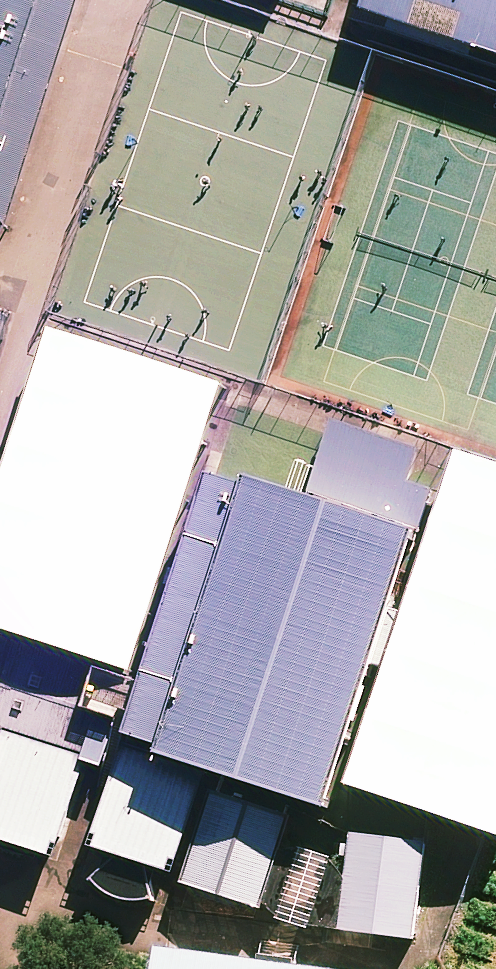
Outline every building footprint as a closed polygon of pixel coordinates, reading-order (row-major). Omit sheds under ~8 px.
[(27,0),(0,0),(0,80),(27,0)] [(495,15),(495,0),(451,0),(495,15)] [(0,274),(0,354),(24,282),(0,274)] [(409,513),(204,446),(83,812),(173,841),(205,748),(318,785),(409,513)] [(0,641),(0,705),(19,647),(0,641)] [(1,735),(0,738),(0,834),(54,852),(81,770),(86,754),(4,727),(1,735)] [(347,834),(345,857),(340,928),(417,934),(424,840),(347,834)] [(373,940),(142,910),(134,968),(369,968),(373,940)]
